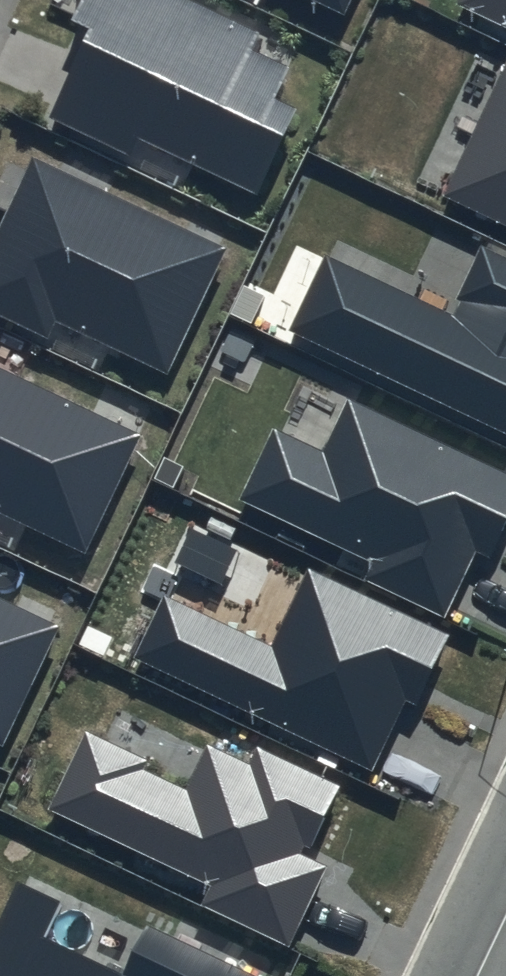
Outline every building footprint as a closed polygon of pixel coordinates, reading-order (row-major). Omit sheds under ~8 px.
[(189,0),(83,0),(73,21),(92,30),(48,119),(129,158),(138,140),(253,196),(295,110),(275,100),(298,53),(189,0)] [(342,13),(348,0),(315,0),(342,13)] [(457,4),(505,27),(505,0),(459,0),(457,4)] [(441,196),(505,227),(505,61),(441,196)] [(32,157),(0,224),(0,317),(48,339),(56,322),(166,374),(226,248),(32,157)] [(481,245),(449,313),(326,256),(291,330),(505,431),(505,257),(481,245)] [(0,369),(0,510),(83,550),(139,436),(0,369)] [(350,398),(324,453),(274,429),(241,500),(374,561),(365,581),(445,618),(476,552),(492,560),(505,530),(505,471),(350,398)] [(450,634),(308,567),(272,644),(162,592),(131,657),(372,771),(405,700),(416,705),(450,634)] [(0,597),(0,745),(2,746),(59,624),(0,597)] [(342,784),(257,744),(248,763),(207,743),(185,789),(143,769),(147,760),(85,731),(49,809),(211,885),(201,906),(288,947),(326,866),(307,857),(342,784)] [(147,924),(123,974),(44,937),(61,902),(17,881),(0,918),(0,975),(259,975),(147,924)]
